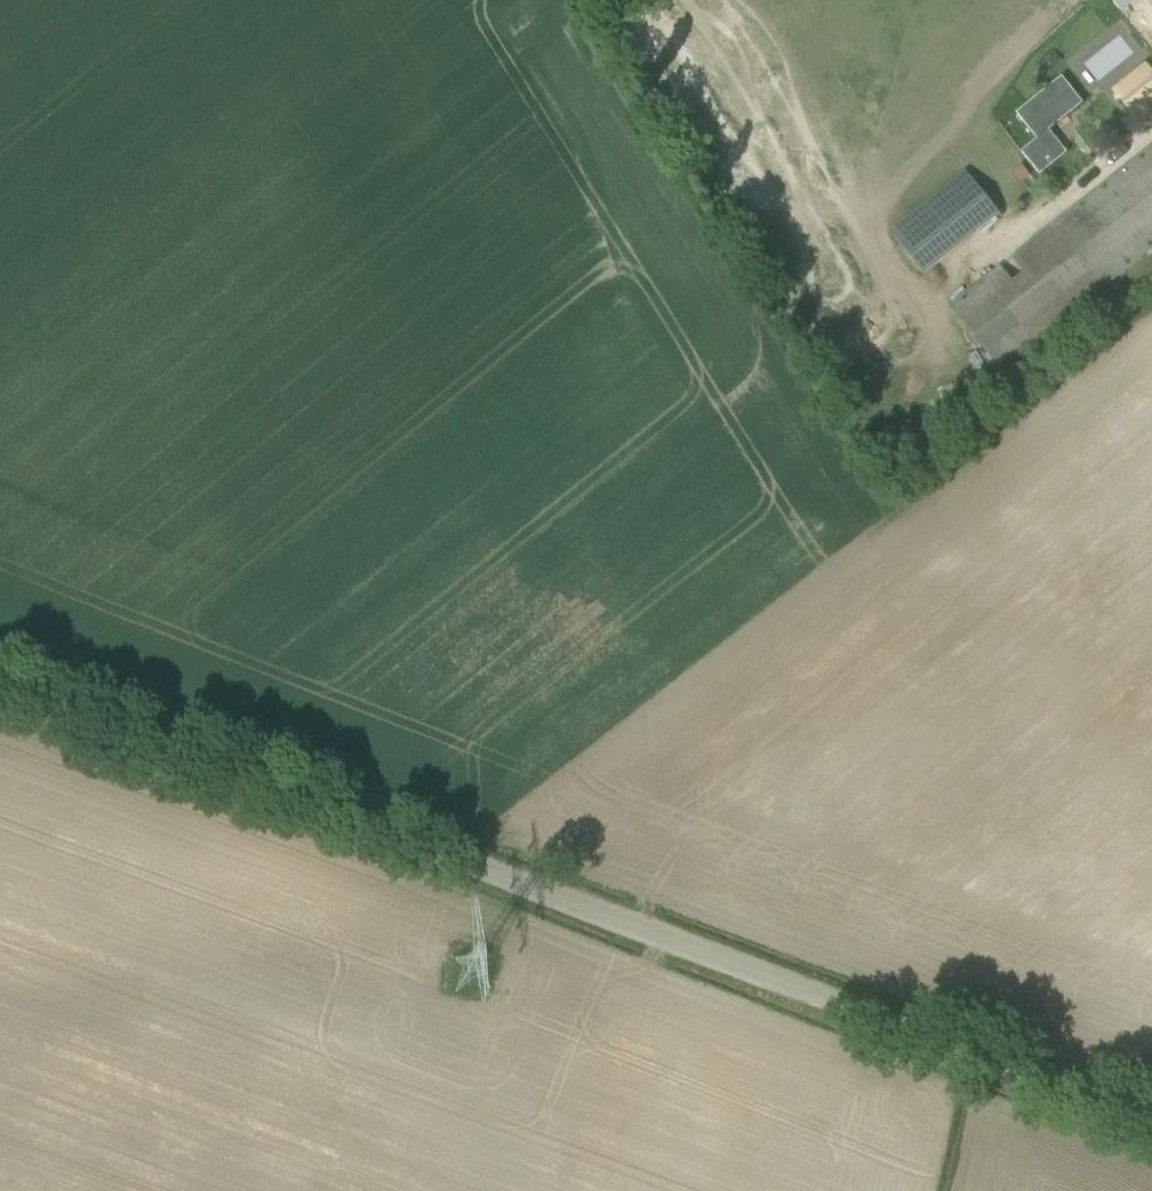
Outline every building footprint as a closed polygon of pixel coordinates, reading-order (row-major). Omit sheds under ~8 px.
[(1148,102),(1151,99),(1151,81),(1151,80),(1138,90),(1148,102)] [(948,307),(1000,371),(1151,250),(1151,145),(948,307)] [(1021,166),(1012,173),(1020,184),(1029,177),(1021,166)] [(889,232),(924,276),(1000,214),(964,171),(889,232)]
